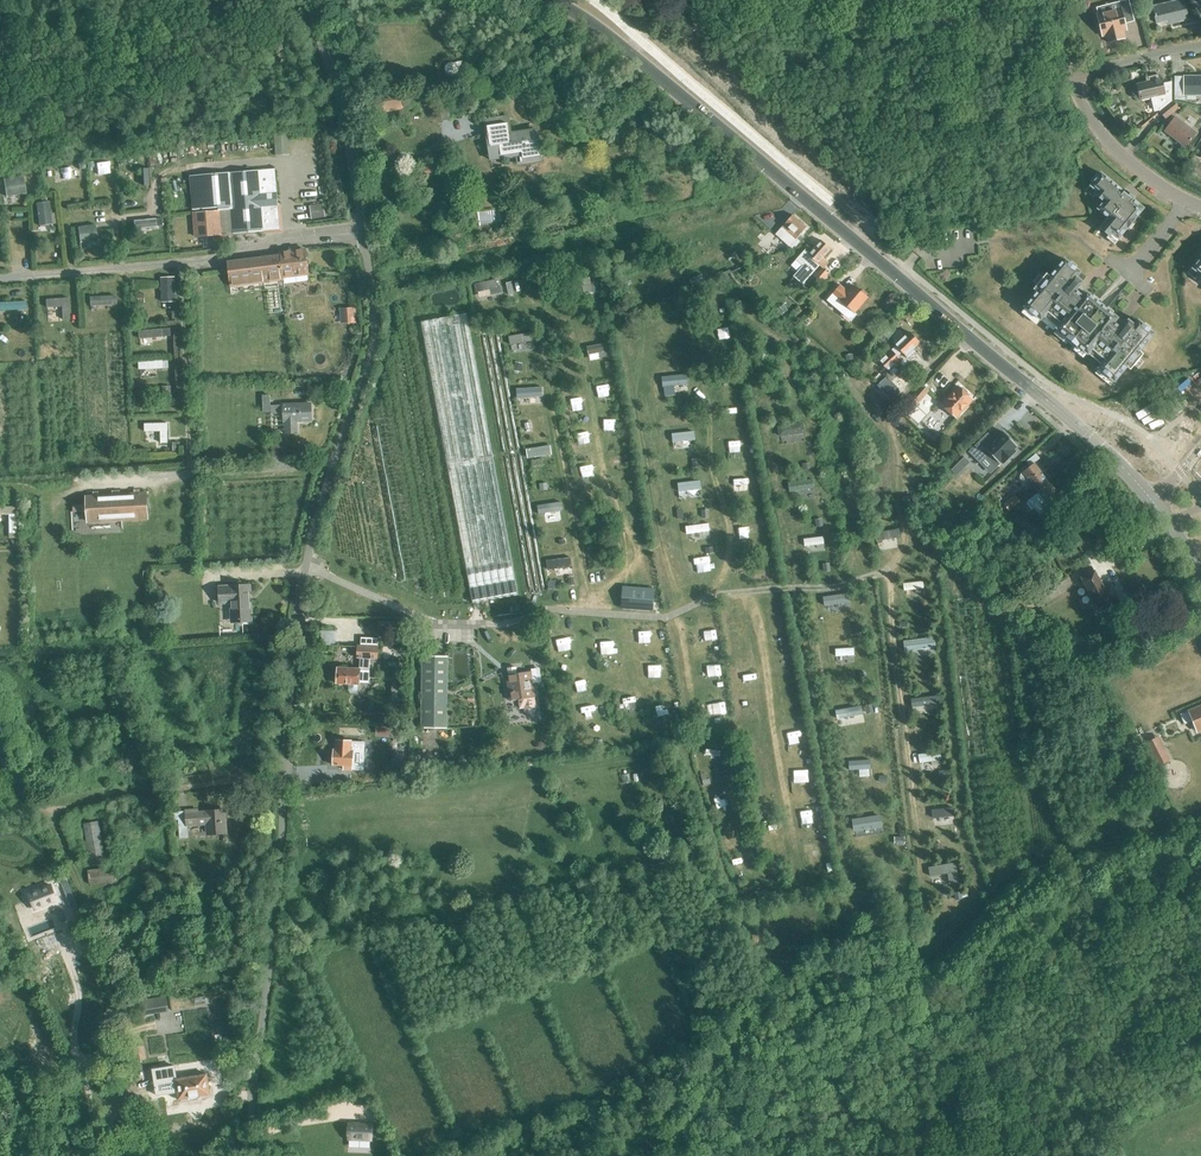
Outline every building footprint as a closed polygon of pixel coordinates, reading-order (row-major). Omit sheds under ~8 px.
[(1108,43),(1125,38),(1123,30),(1126,29),(1125,24),(1134,21),(1128,0),(1118,3),(1120,10),(1097,15),(1100,25),(1102,35),(1106,34),(1108,43)] [(1173,24),(1188,20),(1183,0),(1182,0),(1153,7),(1157,24),(1172,20),(1173,24)] [(1161,79),(1157,80),(1157,76),(1147,78),(1147,82),(1137,85),(1134,86),(1132,89),(1134,97),(1137,99),(1140,99),(1140,100),(1151,97),(1154,112),(1160,111),(1172,101),(1172,81),(1162,83),(1161,79)] [(1200,96),(1200,77),(1184,77),(1175,77),(1175,100),(1185,100),(1185,96),(1200,96)] [(396,110),(403,108),(402,106),(415,104),(412,92),(378,100),(380,111),(395,107),(396,110)] [(438,102),(441,121),(452,119),(448,100),(438,102)] [(1160,111),(1165,118),(1178,109),(1172,101),(1160,111)] [(535,130),(510,133),(508,117),(486,120),(491,157),(523,152),(525,163),(542,160),(539,140),(536,140),(535,130)] [(1164,131),(1185,148),(1196,134),(1175,117),(1164,131)] [(117,161),(92,165),(93,172),(118,168),(117,161)] [(423,166),(424,177),(439,175),(437,164),(423,166)] [(75,166),(53,169),(55,177),(81,173),(80,166),(75,166)] [(234,233),(281,229),(275,168),(229,173),(187,176),(187,185),(191,185),(192,205),(218,203),(218,211),(193,213),(194,238),(213,236),(214,244),(228,243),(227,234),(223,234),(220,211),(232,210),(234,233)] [(1125,189),(1123,192),(1101,173),(1098,176),(1096,174),(1091,181),(1093,183),(1086,191),(1094,197),(1095,195),(1103,202),(1097,209),(1108,218),(1100,228),(1109,236),(1107,238),(1114,244),(1118,239),(1127,228),(1128,227),(1130,229),(1135,222),(1134,221),(1135,220),(1134,219),(1143,209),(1133,200),(1135,197),(1125,189)] [(6,197),(26,194),(23,176),(3,179),(6,197)] [(36,203),(39,226),(57,223),(55,213),(51,213),(49,201),(36,203)] [(754,219),(760,233),(772,228),(767,214),(754,219)] [(788,241),(796,247),(800,241),(797,238),(806,227),(791,215),(780,228),(791,237),(788,241)] [(97,241),(95,225),(78,227),(80,243),(97,241)] [(824,260),(823,258),(830,250),(820,240),(808,253),(805,250),(795,260),(802,267),(797,272),(805,280),(815,270),(824,260)] [(297,276),(309,274),(306,250),(281,253),(282,256),(229,261),(231,283),(284,278),(283,271),(296,270),(297,276)] [(1193,268),(1192,268),(1188,273),(1195,279),(1197,277),(1200,280),(1200,258),(1193,268)] [(1082,282),(1076,278),(1080,272),(1064,259),(1050,277),(1046,274),(1033,290),(1036,293),(1024,307),(1040,321),(1043,317),(1057,328),(1056,329),(1066,337),(1066,338),(1076,347),(1077,346),(1087,355),(1088,354),(1101,365),(1098,369),(1114,382),(1126,367),(1130,370),(1143,354),(1140,351),(1154,334),(1138,321),(1134,326),(1128,321),(1125,325),(1078,286),(1082,282)] [(814,278),(820,283),(828,274),(822,269),(814,278)] [(162,279),(164,302),(177,301),(175,278),(162,279)] [(853,286),(848,292),(840,285),(827,302),(852,322),(857,315),(855,313),(868,297),(853,286)] [(90,306),(116,304),(116,295),(89,297),(90,306)] [(70,306),(69,298),(46,299),(46,307),(61,306),(62,320),(70,319),(69,306),(70,306)] [(26,301),(0,302),(0,311),(27,309),(26,301)] [(340,308),(341,324),(357,323),(356,307),(340,308)] [(792,313),(796,317),(803,311),(799,307),(792,313)] [(421,322),(472,603),(518,595),(467,314),(421,322)] [(171,336),(170,328),(139,331),(139,339),(171,336)] [(920,343),(910,333),(894,348),(895,349),(891,352),(890,351),(878,363),(889,374),(891,372),(895,376),(899,371),(895,367),(901,361),(898,358),(900,355),(904,359),(920,343)] [(139,370),(164,369),(164,368),(169,368),(168,361),(163,361),(163,360),(139,362),(139,370)] [(957,387),(941,406),(956,419),(972,400),(957,387)] [(882,394),(891,403),(897,396),(889,388),(882,394)] [(299,422),(313,421),(313,405),(271,407),(271,414),(285,413),(286,423),(287,423),(288,435),(299,434),(299,422)] [(168,431),(168,423),(144,424),(145,432),(160,432),(161,443),(168,443),(168,431)] [(991,444),(984,437),(969,452),(976,459),(982,454),(995,468),(1001,462),(1003,464),(1016,452),(1014,450),(1017,446),(1003,432),(991,444)] [(271,440),(272,454),(287,454),(287,440),(271,440)] [(1027,461),(1030,466),(1040,459),(1036,453),(1027,461)] [(1034,487),(1046,478),(1034,464),(1023,473),(1021,474),(1020,476),(1020,479),(1022,481),(1024,482),(1027,482),(1029,480),(1034,487)] [(1046,478),(1034,487),(1039,492),(1027,501),(1040,517),(1052,507),(1047,500),(1057,492),(1046,478)] [(87,497),(89,521),(149,516),(147,492),(87,497)] [(1007,508),(1019,499),(1016,496),(1004,505),(1007,508)] [(1019,499),(1007,508),(1009,512),(1021,503),(1019,499)] [(1110,583),(1104,586),(1093,567),(1080,574),(1099,608),(1110,602),(1112,607),(1121,602),(1110,583)] [(647,606),(643,584),(635,585),(639,608),(647,606)] [(233,620),(252,619),(250,586),(220,587),(221,600),(232,599),(233,620)] [(1020,601),(1026,611),(1044,602),(1036,587),(1031,589),(1032,591),(1024,596),(1025,598),(1020,601)] [(370,658),(378,659),(379,638),(361,637),(361,646),(358,646),(357,658),(360,658),(360,668),(338,667),(337,684),(349,685),(349,690),(351,692),(356,692),(358,690),(359,685),(360,683),(369,683),(370,661),(370,658)] [(422,728),(447,728),(448,656),(423,656),(422,728)] [(532,672),(517,673),(516,667),(508,668),(509,675),(507,675),(510,701),(518,700),(520,709),(524,709),(524,711),(528,714),(534,713),(537,710),(535,697),(532,672)] [(1188,712),(1198,733),(1200,732),(1200,706),(1188,712)] [(1145,743),(1157,767),(1171,760),(1159,736),(1145,743)] [(352,769),(360,769),(361,752),(353,752),(353,751),(334,750),(333,765),(344,766),(344,770),(352,770),(352,769)] [(216,813),(198,814),(197,809),(185,810),(185,811),(172,812),(172,821),(179,820),(180,839),(189,838),(188,827),(199,826),(199,827),(207,826),(208,835),(227,834),(225,812),(216,812),(216,813)] [(84,824),(89,860),(105,858),(99,821),(84,824)] [(87,870),(90,884),(116,880),(114,866),(87,870)] [(57,898),(50,884),(30,893),(36,907),(57,898)] [(154,1010),(152,999),(142,1001),(144,1012),(154,1010)] [(208,1077),(198,1078),(198,1074),(184,1076),(185,1080),(176,1082),(179,1100),(187,1099),(190,1103),(200,1101),(203,1097),(211,1096),(208,1077)] [(353,1124),(349,1124),(348,1139),(357,1140),(357,1141),(368,1141),(368,1140),(371,1140),(372,1124),(360,1124),(360,1122),(353,1122),(353,1124)]
